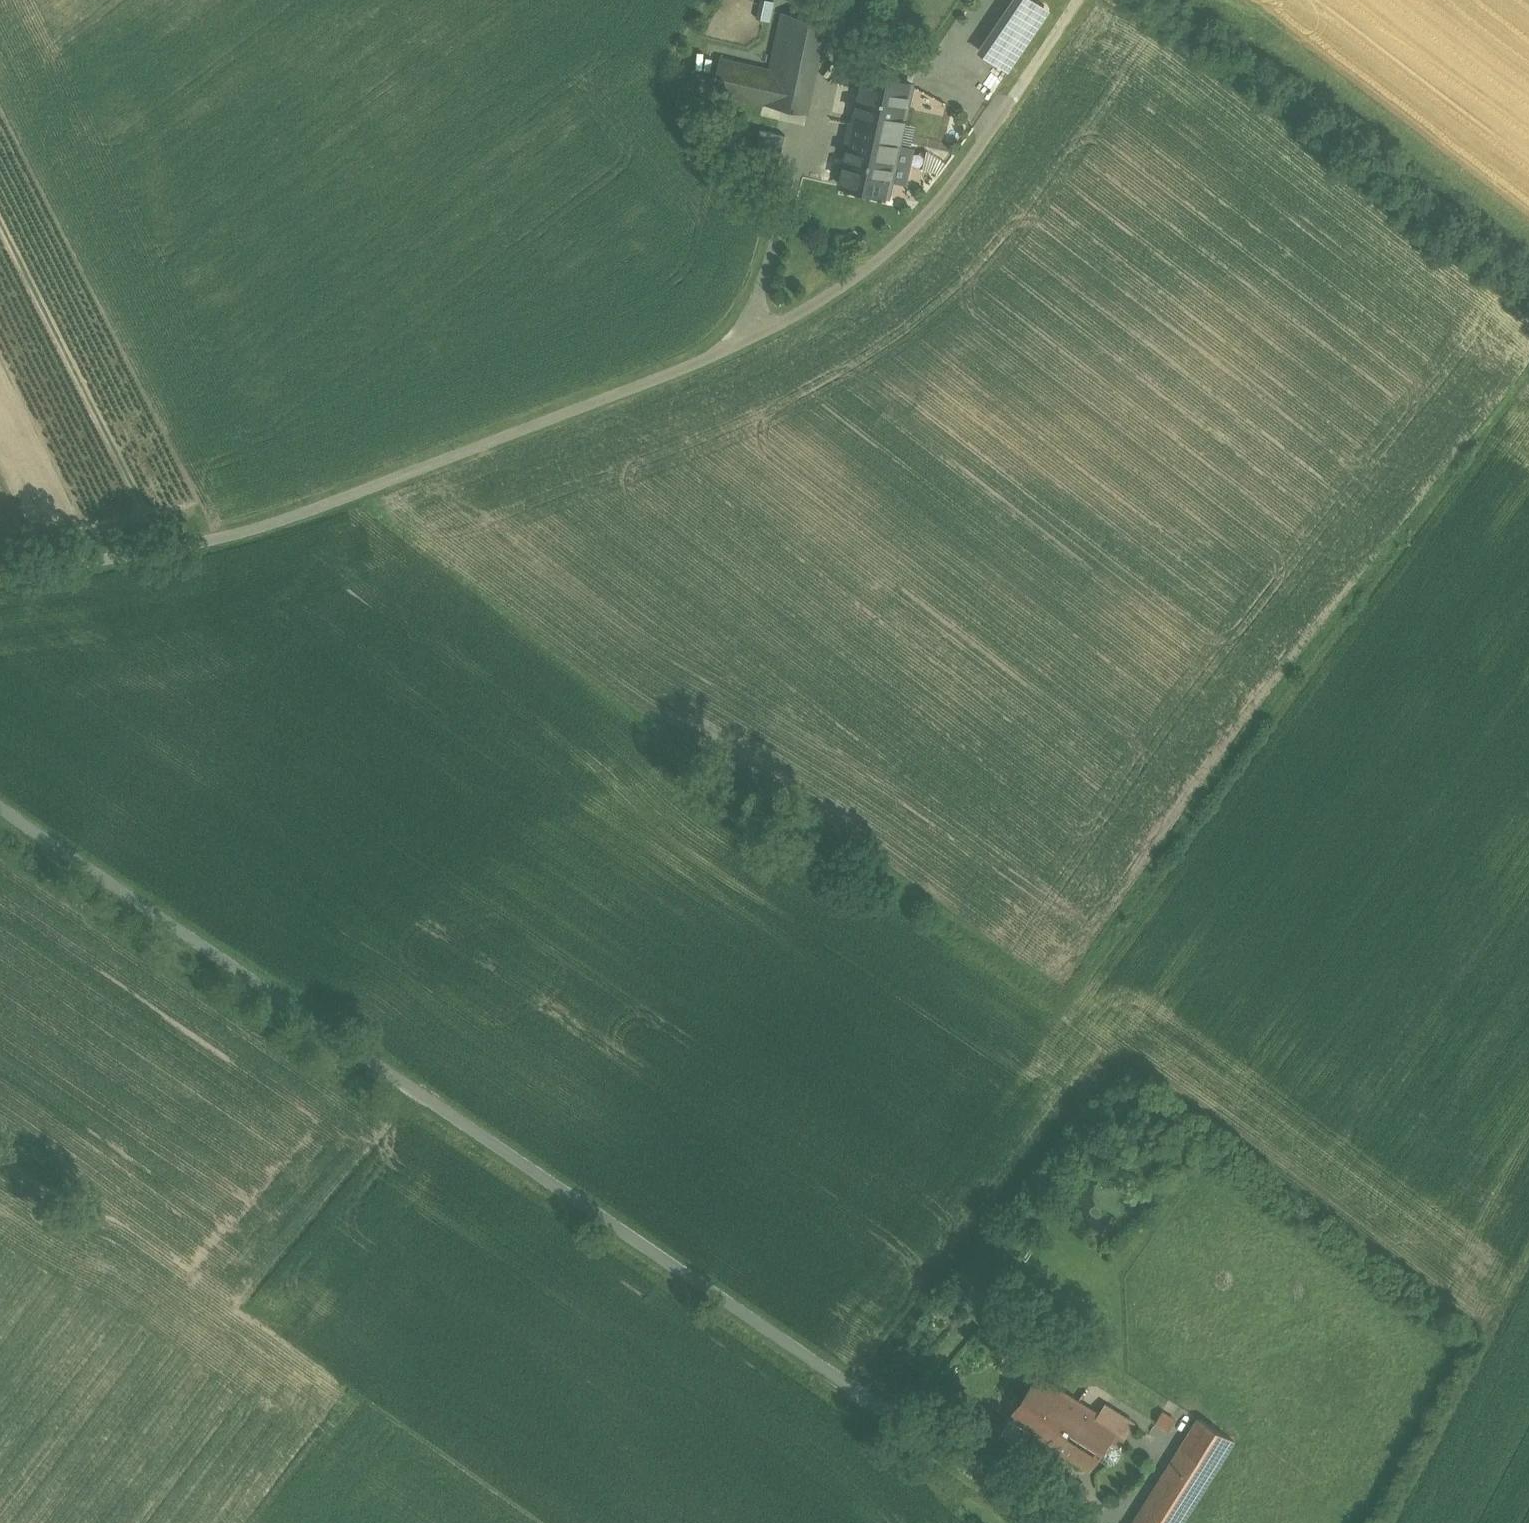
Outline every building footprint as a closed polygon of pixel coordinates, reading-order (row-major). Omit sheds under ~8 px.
[(1025,0),(1017,0),(983,56),(1014,75),(1051,16),(1025,0)] [(832,21),(781,11),(769,70),(724,61),(716,99),(764,109),(762,118),(811,128),(832,21)] [(918,87),(865,76),(841,189),(894,200),(918,87)] [(1047,1374),(1016,1421),(1093,1473),(1124,1426),(1047,1374)] [(1158,1423),(1171,1428),(1176,1416),(1164,1411),(1158,1423)] [(1203,1419),(1138,1522),(1196,1522),(1245,1445),(1203,1419)]
